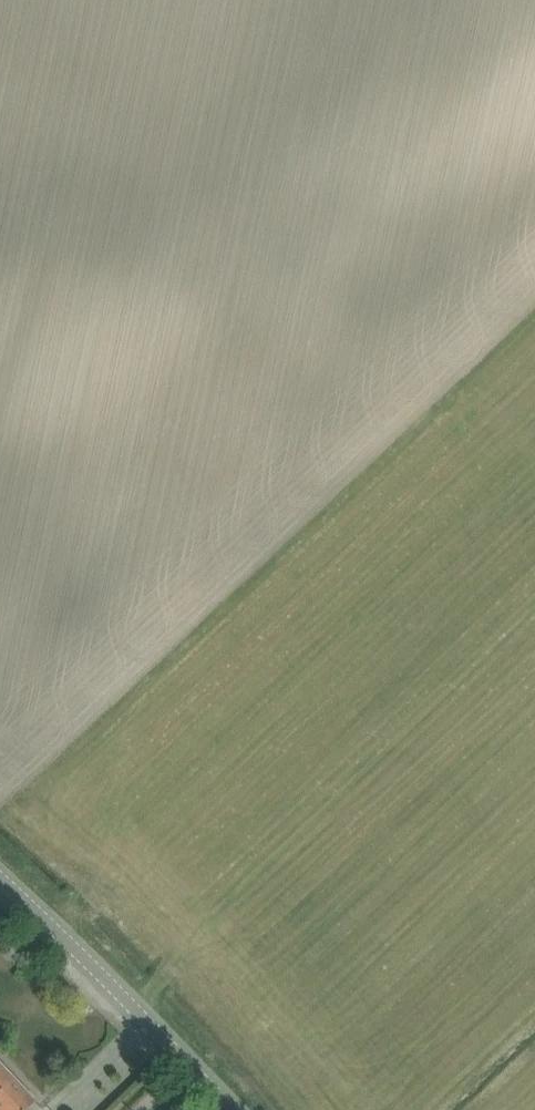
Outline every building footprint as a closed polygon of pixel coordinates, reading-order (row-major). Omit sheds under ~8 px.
[(36,1100),(0,1063),(0,1109),(25,1109),(36,1100)]
